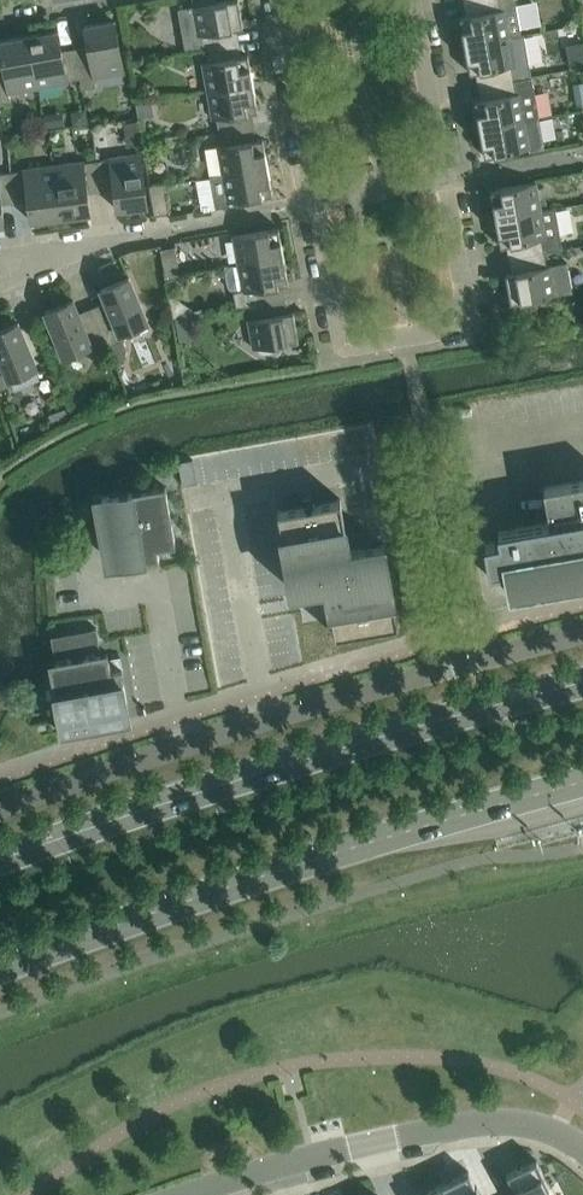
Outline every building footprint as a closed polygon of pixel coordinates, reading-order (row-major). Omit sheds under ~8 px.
[(203,48),(234,42),(231,28),(242,26),(238,0),(224,0),(215,2),(215,0),(198,0),(198,5),(177,8),(185,51),(203,48)] [(468,1),(471,14),(459,16),(464,44),(509,36),(520,34),(515,0),(472,0),(468,1)] [(88,45),(74,48),(80,78),(79,78),(81,88),(95,86),(94,77),(123,72),(114,20),(84,25),(88,45)] [(80,78),(74,48),(61,50),(57,30),(28,35),(37,87),(66,82),(66,80),(79,78),(80,78)] [(524,34),(520,34),(509,36),(464,44),(469,72),(480,70),(483,84),(513,79),(531,75),(524,34)] [(28,35),(0,40),(0,48),(2,61),(0,61),(0,103),(10,101),(8,92),(37,87),(28,35)] [(236,56),(234,42),(203,48),(206,61),(202,62),(207,90),(252,82),(247,54),(236,56)] [(531,76),(513,79),(483,84),(485,98),(474,100),(479,128),(538,117),(531,76)] [(257,110),(252,82),(207,90),(212,118),(216,117),(218,131),(248,126),(246,112),(257,110)] [(543,146),(538,117),(479,128),(484,156),(528,148),(528,149),(543,146)] [(251,140),(248,126),(218,131),(220,145),(216,146),(221,173),(221,174),(267,166),(262,138),(251,140)] [(110,158),(96,160),(100,190),(114,188),(116,209),(147,205),(140,153),(109,157),(110,158)] [(87,192),(100,190),(96,160),(83,162),(82,160),(53,164),(60,216),(89,213),(87,192)] [(60,216),(53,164),(23,168),(24,170),(10,171),(14,202),(28,200),(30,220),(60,216)] [(272,194),(267,166),(221,174),(221,173),(209,175),(215,207),(228,204),(228,201),(272,194)] [(14,202),(10,171),(0,173),(0,225),(3,224),(1,203),(14,202)] [(490,189),(495,217),(540,209),(535,181),(490,189)] [(149,184),(154,215),(169,212),(164,182),(149,184)] [(554,207),(540,209),(495,217),(500,245),(511,243),(513,257),(544,252),(562,249),(554,207)] [(232,235),(237,263),(283,255),(278,227),(232,235)] [(160,248),(165,278),(180,276),(174,245),(160,248)] [(566,262),(550,265),(546,266),(544,252),(513,257),(516,271),(505,273),(510,302),(532,298),(533,302),(549,299),(549,295),(571,291),(566,262)] [(288,283),(283,255),(237,263),(238,265),(229,267),(226,270),(226,275),(226,281),(228,286),(232,290),(234,292),(236,306),(249,304),(279,299),(277,285),(288,283)] [(107,306),(94,311),(107,344),(122,338),(120,332),(147,321),(128,277),(100,288),(107,306)] [(169,296),(172,317),(200,313),(200,308),(192,309),(174,296),(169,296)] [(107,344),(94,311),(80,317),(73,299),(45,311),(63,355),(90,344),(92,351),(107,344)] [(298,339),(293,311),(282,313),(279,299),(249,304),(251,318),(247,319),(252,348),(257,347),(258,351),(264,352),(271,351),(276,348),(275,344),(298,339)] [(12,384),(14,390),(39,380),(34,367),(36,366),(18,322),(0,329),(0,388),(12,384)] [(543,486),(549,521),(498,530),(499,539),(484,542),(489,569),(504,567),(509,593),(580,581),(578,570),(582,570),(582,479),(543,486)] [(166,492),(165,486),(158,487),(158,486),(101,497),(95,498),(96,505),(104,550),(105,557),(112,555),(112,556),(124,554),(125,562),(125,564),(157,558),(157,559),(159,559),(157,548),(169,545),(175,544),(174,538),(166,492)] [(383,543),(349,549),(340,498),(277,509),(291,589),(325,583),(334,635),(397,623),(383,543)] [(125,702),(126,701),(121,669),(122,669),(122,667),(110,670),(108,657),(107,651),(100,652),(95,627),(50,636),(55,661),(48,662),(49,668),(59,725),(60,725),(61,732),(67,730),(67,731),(113,722),(119,721),(118,715),(116,702),(124,701),(125,702)] [(546,1187),(549,1186),(536,1158),(506,1173),(513,1187),(512,1188),(515,1194),(550,1194),(546,1187)] [(441,1183),(447,1194),(481,1194),(476,1185),(475,1186),(468,1171),(441,1183)] [(441,1183),(417,1194),(447,1194),(441,1183)]
